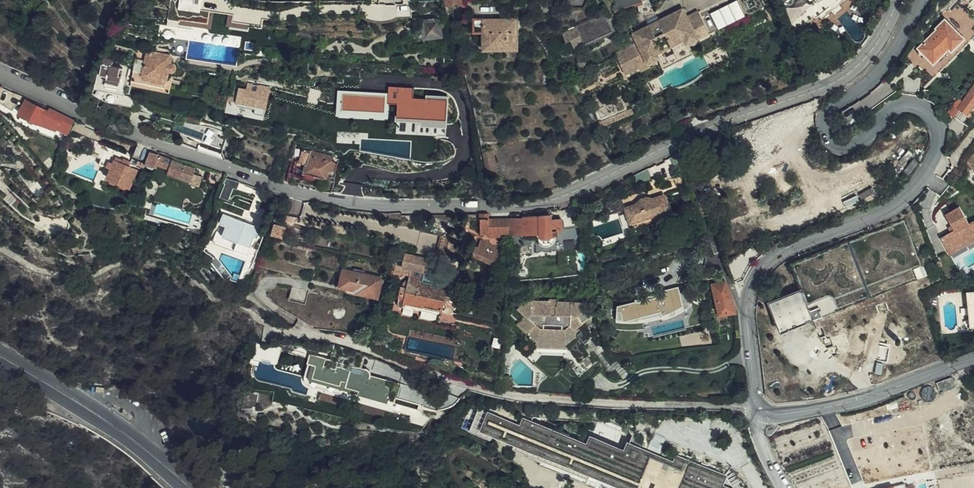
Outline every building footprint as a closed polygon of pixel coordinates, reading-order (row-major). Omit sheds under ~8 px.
[(243,0),(182,0),(182,3),(189,3),(189,8),(210,11),(209,22),(226,24),(226,21),(235,21),(236,17),(227,16),(229,2),(236,2),(236,6),(242,6),(243,0)] [(264,0),(259,0),(248,0),(247,7),(263,8),(264,0)] [(448,17),(455,15),(455,13),(456,11),(457,9),(463,9),(463,0),(444,0),(446,9),(448,17)] [(573,8),(586,8),(585,0),(572,0),(573,8)] [(618,6),(615,8),(617,14),(639,8),(641,16),(655,12),(652,0),(616,0),(618,6)] [(707,9),(718,32),(764,9),(759,0),(726,0),(707,9)] [(412,17),(411,2),(371,3),(372,18),(412,17)] [(828,15),(841,5),(839,3),(826,12),(828,15)] [(275,23),(276,11),(245,9),(244,23),(275,23)] [(448,17),(446,9),(436,10),(437,20),(438,33),(447,32),(445,19),(448,17)] [(718,32),(707,9),(700,12),(699,9),(687,15),(684,9),(634,34),(636,38),(638,42),(640,45),(632,49),(631,46),(629,47),(640,71),(641,70),(644,73),(653,69),(651,65),(660,61),(662,60),(660,56),(687,42),(690,46),(691,46),(700,41),(699,39),(697,34),(706,29),(709,35),(709,36),(718,32)] [(792,34),(813,19),(809,14),(790,28),(792,34)] [(607,16),(600,20),(601,22),(585,28),(563,37),(567,47),(573,45),(575,48),(614,32),(607,16)] [(438,33),(437,20),(425,22),(426,34),(438,33)] [(486,53),(518,52),(518,20),(507,21),(507,22),(486,23),(486,21),(474,22),(474,35),(485,35),(486,53)] [(953,52),(965,42),(948,23),(940,30),(942,32),(922,49),(923,51),(919,54),(923,58),(924,57),(927,55),(934,63),(945,55),(944,55),(951,50),(953,52)] [(699,39),(709,35),(706,29),(697,34),(699,39)] [(663,67),(694,53),(691,46),(690,46),(687,42),(660,56),(662,60),(660,61),(663,67)] [(970,47),(965,42),(953,52),(947,58),(952,63),(970,47)] [(443,56),(455,55),(453,47),(452,47),(448,47),(442,48),(443,56)] [(628,77),(640,71),(629,47),(616,53),(628,77)] [(707,56),(712,68),(731,58),(725,47),(707,56)] [(171,58),(148,52),(146,60),(171,66),(171,63),(172,58),(171,58)] [(696,56),(694,53),(663,67),(665,71),(696,56)] [(927,55),(924,57),(931,65),(934,63),(927,55)] [(127,79),(130,71),(123,66),(122,69),(113,67),(114,61),(106,58),(105,63),(102,63),(96,85),(108,88),(106,93),(123,99),(124,95),(127,96),(128,92),(129,89),(125,88),(126,86),(124,85),(125,82),(125,79),(127,79)] [(146,60),(136,58),(131,79),(166,88),(169,72),(171,72),(173,67),(173,66),(171,66),(146,60)] [(604,80),(621,71),(618,65),(601,73),(604,80)] [(358,93),(359,78),(343,77),(342,93),(358,93)] [(903,94),(919,96),(921,78),(904,77),(902,93),(903,94)] [(166,92),(166,88),(131,79),(130,83),(130,84),(133,85),(166,92)] [(131,93),(133,85),(130,84),(130,83),(125,82),(124,85),(126,86),(125,88),(129,89),(128,92),(131,93)] [(265,109),(269,88),(247,83),(246,89),(238,87),(236,92),(230,90),(227,101),(254,106),(265,109)] [(446,119),(446,93),(418,92),(418,88),(383,86),(382,96),(386,97),(386,116),(446,119)] [(961,106),(955,102),(948,111),(954,116),(959,109),(967,115),(973,106),(973,91),(961,106)] [(600,127),(611,121),(610,118),(619,113),(621,116),(631,110),(621,92),(590,108),(600,127)] [(345,100),(343,99),(342,99),(340,100),(335,102),(333,106),(333,110),(334,114),(337,117),(341,119),(345,119),(349,117),(352,113),(353,108),(351,105),(349,102),(345,100)] [(58,128),(69,132),(73,120),(50,110),(49,112),(40,109),(41,107),(36,104),(35,106),(26,101),(20,114),(39,124),(57,130),(58,128)] [(698,116),(694,104),(683,108),(687,120),(698,116)] [(265,109),(254,106),(253,114),(263,116),(265,109)] [(610,118),(611,121),(621,116),(619,113),(610,118)] [(199,147),(221,154),(221,153),(227,138),(204,131),(199,147)] [(145,162),(148,153),(149,151),(136,147),(132,158),(145,162)] [(324,180),(321,192),(331,193),(335,179),(327,177),(328,173),(331,173),(333,163),(331,162),(332,156),(311,150),(310,151),(302,149),(299,160),(307,162),(303,175),(324,180)] [(776,164),(787,159),(783,151),(773,155),(776,164)] [(145,162),(144,165),(155,168),(156,166),(168,170),(167,176),(197,186),(200,177),(192,174),(194,170),(157,157),(157,156),(148,153),(145,162)] [(272,175),(276,161),(262,156),(250,153),(246,166),(258,170),(272,175)] [(482,156),(486,177),(497,175),(493,153),(482,156)] [(683,161),(682,153),(670,159),(673,166),(683,161)] [(130,167),(130,165),(120,160),(119,163),(113,161),(106,178),(129,188),(131,185),(133,186),(136,180),(133,178),(136,170),(130,167)] [(673,179),(668,160),(654,166),(660,183),(673,179)] [(651,178),(648,170),(634,176),(637,184),(651,178)] [(213,185),(217,174),(209,172),(209,171),(206,182),(213,185)] [(884,181),(878,172),(873,175),(879,185),(884,181)] [(665,197),(678,193),(675,184),(662,188),(665,197)] [(671,216),(665,197),(653,201),(649,200),(645,200),(642,201),(639,203),(636,206),(625,210),(630,229),(671,216)] [(609,215),(625,210),(622,200),(606,205),(609,215)] [(328,221),(330,209),(305,204),(303,216),(328,221)] [(966,247),(973,243),(973,221),(969,224),(959,208),(945,216),(947,221),(952,228),(954,232),(950,234),(940,239),(946,251),(963,242),(966,247)] [(287,221),(296,224),(298,217),(288,214),(287,221)] [(222,215),(216,233),(237,241),(234,248),(250,254),(255,238),(258,239),(261,228),(253,225),(254,222),(244,218),(243,221),(222,215)] [(523,218),(510,219),(510,232),(510,234),(510,235),(520,235),(523,239),(537,239),(538,243),(535,243),(536,254),(543,252),(543,246),(545,247),(549,246),(553,245),(553,243),(554,242),(556,236),(558,236),(558,232),(560,232),(562,230),(578,228),(575,215),(561,216),(561,220),(551,220),(551,216),(524,217),(523,218)] [(298,217),(296,224),(309,227),(311,220),(298,217)] [(510,219),(488,220),(481,220),(481,235),(489,235),(489,238),(502,238),(502,235),(510,234),(510,232),(510,219)] [(554,242),(553,243),(557,252),(566,251),(582,249),(582,246),(583,246),(582,238),(581,238),(579,228),(578,228),(562,230),(560,232),(558,232),(558,236),(556,236),(554,242)] [(237,241),(216,233),(212,242),(234,250),(234,248),(237,241)] [(454,260),(459,241),(444,238),(439,256),(454,260)] [(868,297),(846,242),(792,264),(802,289),(770,302),(781,332),(868,297)] [(949,256),(966,247),(963,242),(946,251),(949,256)] [(494,266),(499,257),(477,248),(473,257),(494,266)] [(427,274),(429,264),(426,264),(427,260),(407,255),(403,267),(395,266),(394,269),(426,274),(427,274)] [(441,267),(429,264),(427,274),(439,277),(441,267)] [(377,294),(381,277),(340,268),(337,282),(356,287),(356,290),(377,294)] [(426,274),(394,269),(394,272),(411,276),(410,280),(407,282),(404,286),(403,288),(400,304),(401,307),(404,309),(405,308),(407,305),(414,306),(415,309),(417,311),(419,312),(421,310),(424,308),(444,313),(449,292),(431,288),(427,283),(425,281),(426,274)] [(728,281),(713,285),(721,318),(739,315),(737,300),(728,281)] [(635,303),(617,307),(616,323),(627,324),(643,323),(663,318),(664,321),(684,312),(679,287),(665,291),(667,295),(662,296),(661,294),(635,300),(635,303)] [(966,292),(969,328),(973,327),(973,291),(966,292)] [(550,303),(525,302),(517,311),(524,318),(516,326),(530,338),(528,340),(526,339),(516,349),(527,358),(537,350),(568,351),(584,370),(594,363),(583,347),(590,342),(590,333),(584,325),(590,321),(589,318),(591,317),(581,304),(558,303),(558,301),(550,301),(550,303)] [(282,347),(256,340),(256,341),(254,354),(253,359),(275,365),(277,364),(282,347)] [(401,384),(387,380),(387,384),(370,380),(371,376),(370,373),(368,371),(365,369),(362,370),(361,369),(365,356),(349,349),(333,345),(329,360),(325,359),(322,368),(312,365),(308,379),(310,382),(358,394),(358,395),(389,404),(390,401),(396,402),(401,384)] [(880,375),(883,362),(877,360),(874,374),(880,375)] [(387,384),(387,380),(371,376),(370,380),(387,384)] [(941,391),(954,385),(952,379),(939,384),(941,391)] [(440,394),(432,392),(431,395),(414,390),(415,386),(401,383),(398,395),(437,406),(440,394)] [(487,413),(479,432),(620,487),(733,487),(724,485),(728,475),(676,454),(673,461),(626,442),(623,449),(589,436),(585,443),(523,418),(520,426),(487,413)] [(919,413),(841,427),(865,484),(930,471),(919,413)]
